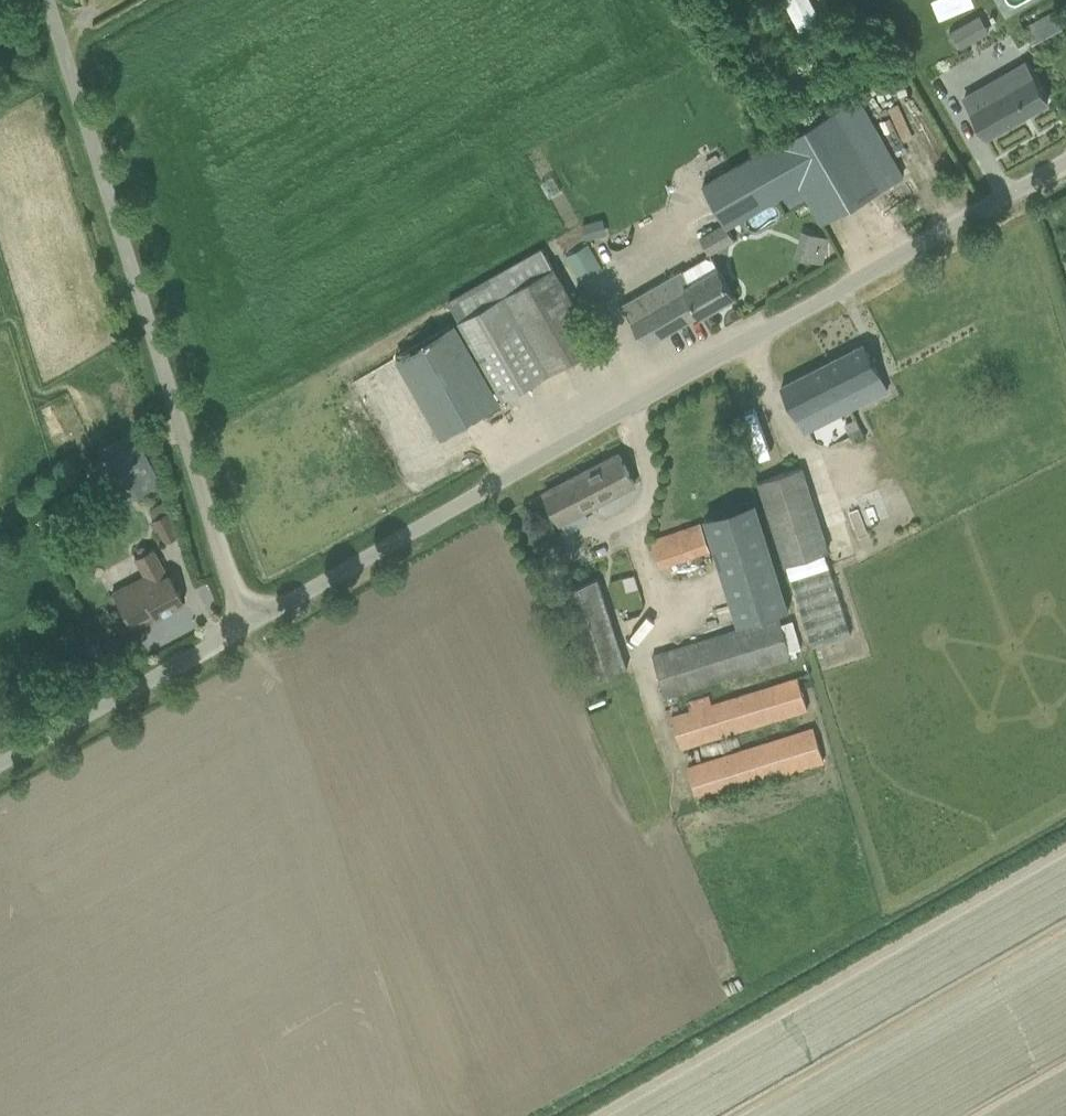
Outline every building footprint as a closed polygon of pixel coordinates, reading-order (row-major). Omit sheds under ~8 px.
[(822,20),(812,0),(784,0),(800,31),(822,20)] [(1064,28),(1054,11),(1023,26),(1032,44),(1064,28)] [(962,47),(992,30),(982,12),(952,29),(962,47)] [(987,137),(1048,101),(1026,62),(965,97),(972,111),(987,137)] [(823,221),(904,176),(859,98),(778,144),(777,142),(704,183),(725,222),(726,222),(728,226),(784,195),(801,184),(808,196),(823,221)] [(808,196),(801,184),(784,195),(791,206),(808,196)] [(607,234),(603,219),(582,225),(586,240),(607,234)] [(711,255),(736,241),(726,224),(701,238),(711,255)] [(821,262),(830,238),(796,226),(787,250),(821,262)] [(581,283),(603,270),(589,244),(567,257),(581,283)] [(506,295),(554,268),(543,249),(448,303),(459,321),(506,295)] [(701,316),(735,296),(714,259),(707,257),(681,271),(654,287),(663,303),(669,300),(675,309),(691,300),(700,315),(701,316)] [(598,346),(554,268),(506,295),(550,374),(598,346)] [(646,347),(700,315),(691,300),(675,309),(669,300),(663,303),(654,287),(622,305),(646,347)] [(880,373),(865,344),(782,386),(805,431),(856,405),(848,389),(880,373)] [(865,437),(856,418),(844,424),(854,443),(865,437)] [(115,507),(161,482),(138,440),(92,465),(115,507)] [(543,494),(558,522),(634,482),(619,454),(543,494)] [(785,565),(787,564),(831,550),(804,466),(758,481),(785,565)] [(901,499),(839,526),(849,550),(862,544),(865,551),(915,529),(901,499)] [(150,521),(161,543),(175,536),(164,514),(150,521)] [(660,567),(681,560),(711,549),(702,524),(651,542),(660,567)] [(559,540),(546,546),(553,562),(567,556),(559,540)] [(130,625),(153,613),(155,616),(183,601),(168,573),(165,575),(151,548),(135,557),(141,569),(144,574),(112,591),(130,625)] [(564,589),(593,679),(628,668),(599,578),(564,589)] [(780,613),(653,653),(666,697),(793,657),(780,613)] [(672,714),(682,748),(810,709),(799,675),(712,702),(709,692),(689,699),(692,708),(672,714)] [(815,725),(688,765),(699,802),(826,762),(815,725)]
